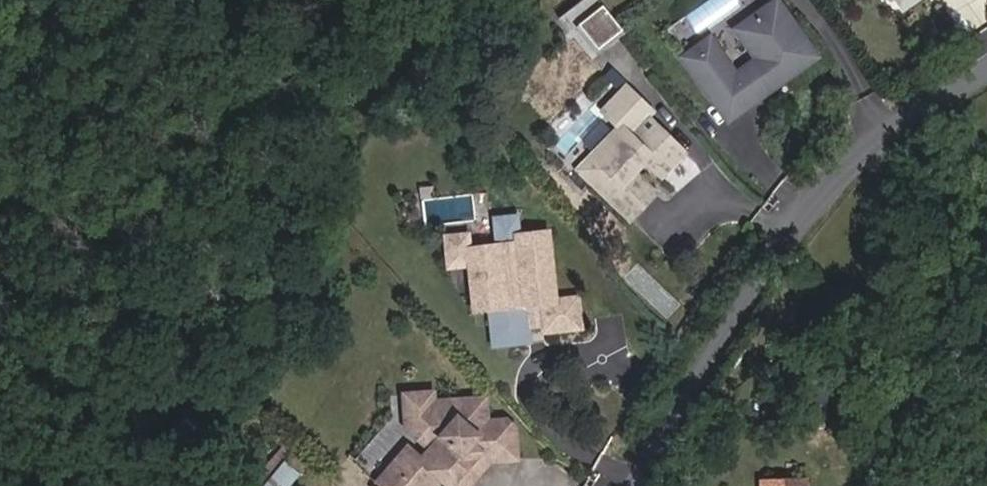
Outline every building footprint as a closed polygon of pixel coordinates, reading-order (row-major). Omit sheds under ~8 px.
[(904,11),(919,0),(897,0),(904,11)] [(712,42),(687,59),(730,122),(818,61),(779,5),(740,32),(760,63),(737,79),(712,42)] [(599,49),(622,30),(603,7),(580,26),(599,49)] [(620,130),(593,159),(607,172),(594,186),(632,222),(645,207),(623,187),(633,176),(655,153),(670,168),(683,154),(657,129),(640,147),(630,137),(652,114),(626,91),(604,115),(620,130)] [(593,159),(580,173),(594,186),(607,172),(593,159)] [(633,176),(623,187),(645,207),(655,196),(633,176)] [(473,266),(477,311),(491,310),(494,347),(530,345),(527,308),(543,307),(545,332),(580,330),(579,304),(557,305),(553,236),(523,238),(522,232),(522,219),(501,221),(502,248),(473,250),(473,266)] [(473,266),(473,250),(472,236),(449,237),(451,267),(473,266)] [(407,429),(430,451),(440,440),(436,407),(430,408),(430,400),(403,403),(407,429)] [(441,481),(446,485),(465,485),(458,480),(471,465),(481,473),(490,464),(517,461),(513,430),(505,423),(485,425),(483,402),(436,407),(440,440),(430,451),(420,461),(403,480),(390,468),(377,482),(382,485),(436,485),(441,481)] [(286,441),(254,476),(265,485),(285,485),(308,461),(286,441)] [(407,449),(390,468),(403,480),(420,461),(407,449)]
